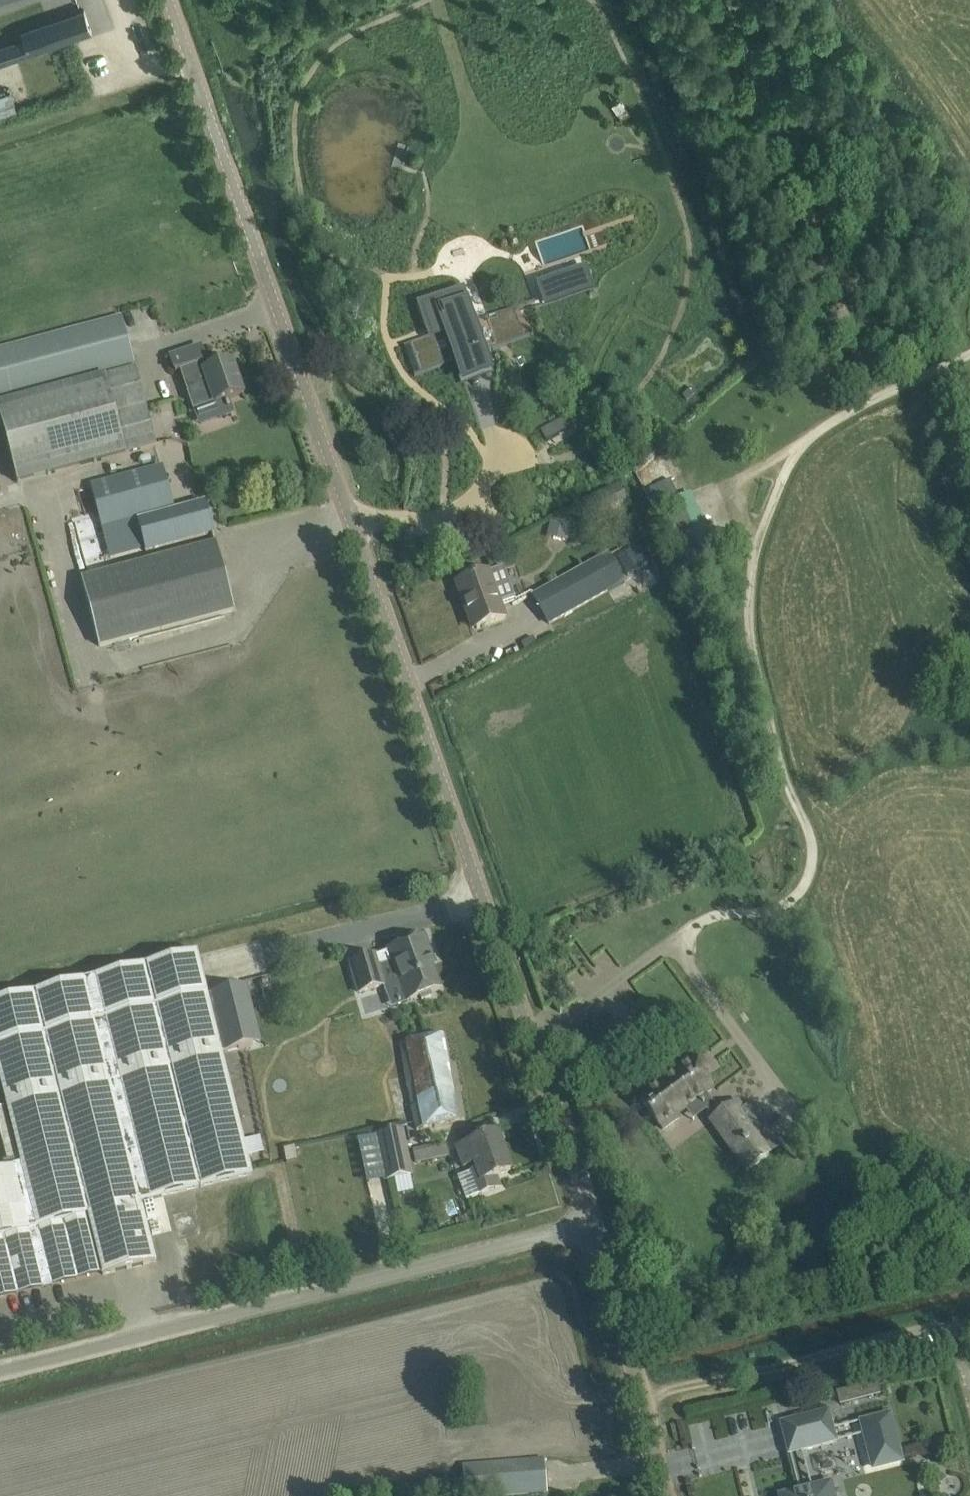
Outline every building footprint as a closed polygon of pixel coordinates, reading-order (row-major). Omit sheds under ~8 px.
[(84,8),(21,27),(29,50),(92,31),(84,8)] [(585,269),(540,285),(547,305),(592,290),(585,269)] [(421,338),(400,346),(410,375),(446,362),(453,381),(476,373),(454,307),(436,313),(432,301),(411,308),(421,338)] [(135,363),(122,317),(0,349),(0,399),(135,363)] [(201,344),(168,356),(174,373),(179,372),(182,380),(187,395),(193,410),(215,403),(220,418),(233,414),(228,399),(242,394),(231,362),(205,371),(203,364),(208,362),(201,344)] [(0,404),(0,420),(17,482),(125,454),(105,376),(0,404)] [(686,400),(695,393),(691,388),(683,396),(686,400)] [(552,425),(540,432),(546,443),(558,436),(552,425)] [(205,503),(175,511),(162,464),(89,484),(104,536),(139,527),(146,552),(214,533),(205,503)] [(585,505),(591,517),(628,499),(622,486),(585,505)] [(547,537),(567,541),(571,523),(550,519),(547,537)] [(81,579),(98,646),(235,611),(217,544),(81,579)] [(549,624),(608,591),(592,563),(533,596),(549,624)] [(515,599),(504,567),(456,584),(462,601),(466,599),(477,629),(505,619),(500,605),(515,599)] [(624,581),(633,597),(660,582),(652,567),(624,581)] [(375,955),(351,964),(361,994),(386,985),(379,966),(393,962),(407,1001),(440,990),(429,959),(432,958),(424,938),(388,950),(389,951),(376,956),(375,955)] [(102,1271),(103,1275),(156,1262),(141,1202),(252,1175),(197,954),(0,1003),(0,1296),(102,1271)] [(239,988),(208,996),(211,1009),(222,1053),(253,1045),(239,988)] [(445,1036),(426,1040),(400,1044),(414,1128),(465,1120),(455,1064),(450,1065),(445,1036)] [(634,1093),(660,1130),(716,1090),(706,1075),(712,1070),(697,1050),(634,1093)] [(707,1122),(711,1127),(745,1175),(785,1147),(752,1102),(745,1107),(739,1099),(707,1122)] [(404,1130),(376,1136),(386,1181),(414,1175),(404,1130)] [(511,1170),(497,1133),(457,1148),(464,1167),(475,1163),(477,1169),(472,1171),(481,1195),(501,1187),(496,1176),(511,1170)] [(445,1144),(417,1150),(419,1162),(448,1156),(445,1144)] [(0,1335),(0,1352),(10,1350),(8,1334),(0,1335)] [(850,1386),(835,1390),(840,1411),(856,1407),(850,1386)] [(778,1423),(787,1457),(838,1443),(829,1409),(778,1423)] [(859,1421),(872,1471),(905,1463),(892,1412),(859,1421)] [(717,1418),(690,1422),(698,1473),(731,1468),(728,1452),(742,1450),(737,1413),(717,1416),(717,1418)] [(546,1492),(544,1460),(464,1466),(466,1495),(495,1495),(546,1492)] [(831,1483),(780,1495),(834,1495),(831,1483)]
